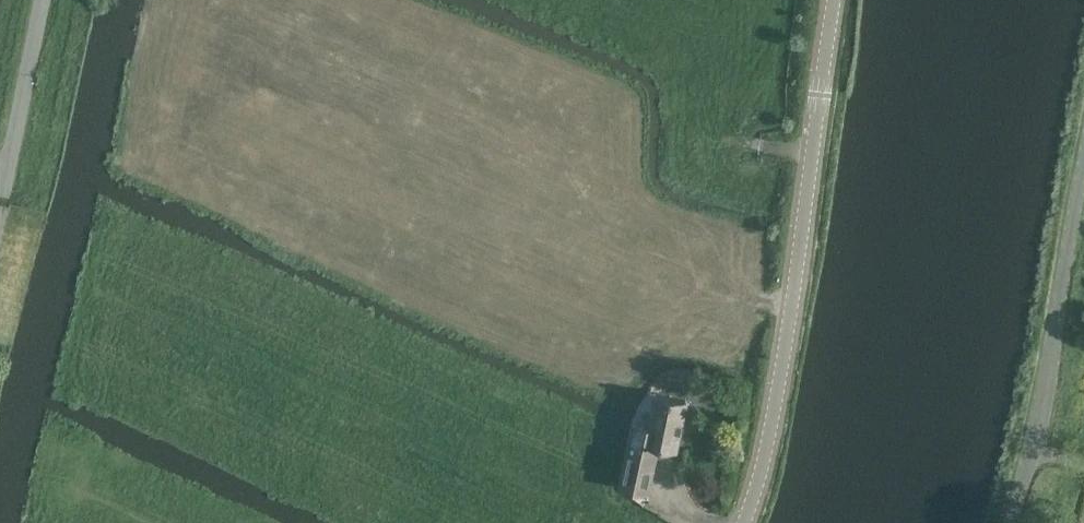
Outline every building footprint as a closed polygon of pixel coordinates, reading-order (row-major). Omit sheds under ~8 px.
[(661,441),(680,444),(689,400),(656,394),(650,426),(636,424),(632,448),(630,447),(624,482),(652,488),(661,441)]
